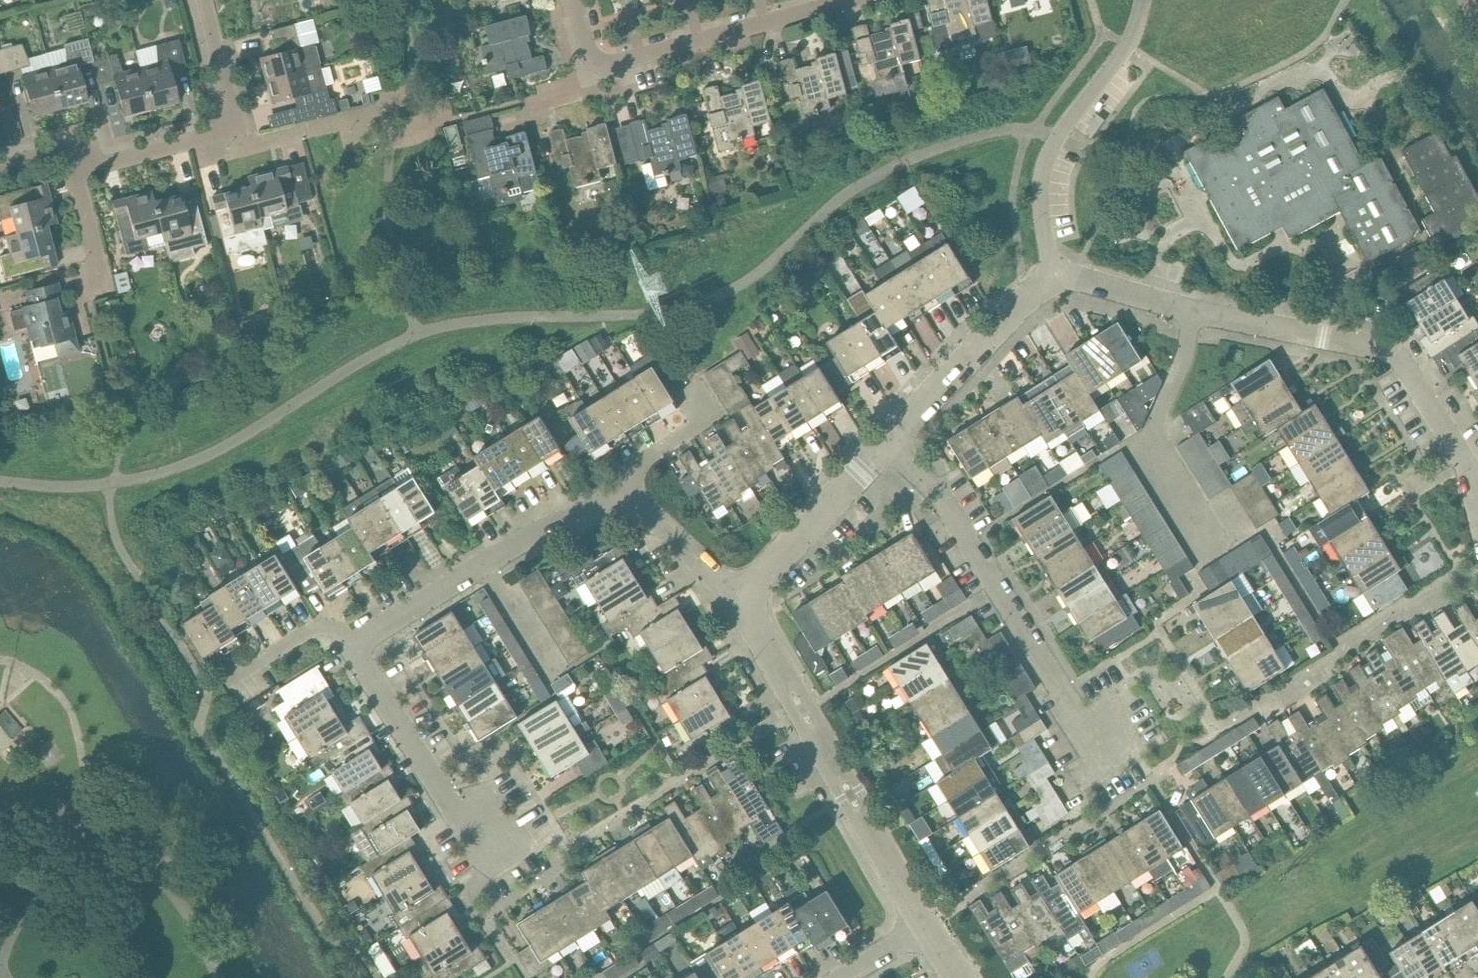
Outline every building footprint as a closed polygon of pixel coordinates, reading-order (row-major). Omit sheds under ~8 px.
[(75,12),(80,11),(79,7),(77,0),(72,0),(75,12)] [(337,4),(338,9),(349,6),(348,0),(339,0),(337,4)] [(935,26),(933,26),(939,51),(954,47),(952,41),(976,35),(978,40),(997,35),(993,21),(988,0),(928,0),(935,26)] [(93,6),(82,9),(85,20),(91,18),(94,13),(93,6)] [(922,11),(910,14),(914,30),(926,27),(922,11)] [(531,34),(526,15),(486,26),(491,44),(482,46),(489,73),(507,68),(510,79),(547,69),(543,55),(532,58),(526,36),(531,34)] [(867,24),(853,28),(863,65),(874,62),(879,80),(905,73),(903,64),(921,59),(910,19),(891,24),(892,30),(870,36),(867,24)] [(286,51),(260,58),(266,81),(320,66),(314,43),(299,47),(293,24),(270,30),(273,42),(286,39),(289,50),(286,51)] [(88,39),(87,39),(82,40),(64,45),(66,63),(49,68),(60,108),(87,101),(78,66),(94,61),(88,39)] [(158,64),(140,68),(151,109),(178,101),(169,66),(185,62),(179,39),(156,45),(158,64)] [(5,72),(31,66),(22,44),(0,50),(0,54),(5,72)] [(1027,46),(1003,52),(1007,68),(1031,62),(1027,46)] [(847,52),(837,54),(840,66),(850,63),(847,52)] [(829,98),(847,93),(836,53),(817,58),(818,64),(796,70),(793,58),(779,62),(789,99),(800,96),(805,114),(831,107),(829,98)] [(116,56),(93,62),(99,85),(115,80),(124,116),(151,109),(140,68),(124,73),(116,56)] [(329,99),(320,66),(266,81),(272,103),(300,96),(303,106),(290,110),(294,123),(317,117),(318,119),(337,114),(333,98),(329,99)] [(60,108),(49,68),(22,75),(33,115),(60,108)] [(718,85),(703,89),(720,151),(734,147),(733,141),(756,135),(753,126),(772,121),(761,80),(742,85),(743,91),(721,97),(718,85)] [(1279,96),(1227,124),(1228,127),(1184,151),(1238,250),(1271,232),(1267,226),(1279,220),(1289,239),(1340,211),(1367,263),(1420,234),(1379,157),(1365,164),(1323,88),(1285,109),(1279,96)] [(367,94),(360,96),(363,105),(370,103),(367,94)] [(347,100),(339,102),(341,111),(349,108),(347,100)] [(680,160),(698,155),(687,114),(668,119),(669,125),(647,131),(644,119),(630,123),(640,161),(647,159),(647,158),(651,157),(652,162),(642,165),(649,190),(668,185),(665,173),(682,169),(680,160)] [(490,115),(464,122),(479,178),(490,175),(495,193),(504,191),(504,193),(509,192),(508,190),(520,187),(522,193),(541,188),(526,132),(507,137),(509,143),(496,146),(492,130),(494,130),(490,115)] [(564,128),(549,132),(559,170),(570,167),(575,185),(602,178),(599,168),(618,164),(607,123),(588,128),(589,134),(567,140),(564,128)] [(461,140),(457,125),(444,128),(449,144),(461,140)] [(1402,151),(1407,160),(1403,162),(1411,176),(1414,174),(1425,195),(1435,212),(1421,219),(1436,247),(1477,224),(1477,196),(1457,155),(1452,158),(1438,131),(1410,146),(1402,151)] [(287,166),(248,177),(262,228),(262,230),(279,225),(301,219),(297,203),(312,199),(309,185),(294,190),(287,166)] [(266,245),(262,230),(248,177),(250,187),(211,197),(227,255),(266,245)] [(724,177),(709,180),(712,192),(727,189),(724,177)] [(57,223),(46,184),(0,196),(0,220),(11,217),(16,233),(6,236),(57,223)] [(921,199),(914,186),(897,197),(904,209),(921,199)] [(152,191),(151,192),(165,242),(170,262),(195,256),(193,248),(207,244),(193,191),(155,201),(152,191)] [(164,242),(165,242),(151,192),(112,202),(126,255),(149,249),(145,237),(162,232),(164,242)] [(6,236),(10,253),(0,256),(0,264),(4,279),(57,265),(47,226),(57,223),(6,236)] [(941,231),(924,242),(932,254),(955,291),(960,288),(962,291),(974,284),(949,243),(941,231)] [(908,252),(915,264),(936,297),(942,294),(946,301),(957,294),(955,291),(932,254),(924,242),(908,252)] [(830,249),(819,256),(823,261),(825,265),(841,256),(835,246),(830,249)] [(1414,248),(1397,258),(1402,267),(1404,270),(1417,263),(1421,260),(1420,257),(1414,248)] [(1395,272),(1387,277),(1390,283),(1394,289),(1422,272),(1418,265),(1417,263),(1404,270),(1395,272)] [(936,297),(915,264),(899,274),(920,307),(925,304),(930,311),(941,304),(936,297)] [(1411,309),(1419,322),(1456,299),(1445,280),(1449,277),(1442,267),(1445,265),(1444,264),(1390,297),(1391,299),(1394,297),(1400,307),(1404,304),(1408,311),(1411,309)] [(126,271),(114,274),(118,292),(131,289),(126,271)] [(899,274),(882,284),(904,317),(909,314),(913,321),(924,314),(920,307),(899,274)] [(22,309),(10,312),(14,328),(17,329),(27,327),(28,331),(31,341),(38,339),(41,347),(55,343),(58,356),(78,351),(76,341),(68,312),(60,314),(56,299),(61,298),(57,283),(26,291),(30,305),(22,307),(22,309)] [(908,324),(904,317),(882,284),(865,295),(869,301),(876,312),(877,311),(887,328),(888,327),(893,324),(897,331),(908,324)] [(1432,357),(1445,349),(1477,327),(1477,324),(1472,315),(1468,318),(1456,299),(1419,322),(1427,335),(1424,337),(1429,343),(1425,346),(1431,355),(1428,357),(1428,359),(1432,357)] [(853,311),(860,322),(885,362),(886,362),(882,355),(887,351),(891,358),(902,351),(898,345),(898,344),(888,327),(887,328),(877,311),(876,312),(869,301),(853,311)] [(760,320),(749,327),(754,335),(765,329),(760,320)] [(875,368),(885,362),(860,322),(844,332),(869,372),(870,372),(865,365),(871,362),(875,368)] [(1119,322),(1100,333),(1124,371),(1142,360),(1119,322)] [(1445,349),(1432,357),(1439,368),(1452,360),(1456,366),(1463,362),(1471,375),(1477,371),(1477,327),(1445,349)] [(648,328),(635,337),(641,347),(655,338),(648,328)] [(1095,337),(1083,344),(1106,382),(1124,371),(1100,333),(1099,331),(1093,334),(1095,337)] [(820,366),(836,392),(869,372),(844,332),(827,342),(836,357),(820,366)] [(748,334),(735,341),(741,351),(753,343),(748,334)] [(591,341),(597,351),(607,345),(601,335),(591,341)] [(257,339),(245,342),(250,359),(262,355),(257,339)] [(588,339),(573,348),(582,362),(597,352),(588,339)] [(1076,345),(1077,348),(1065,356),(1070,364),(1089,393),(1106,382),(1083,344),(1081,342),(1076,345)] [(573,348),(556,358),(557,358),(566,374),(582,364),(573,348)] [(674,401),(675,400),(662,381),(676,372),(661,348),(630,367),(636,377),(662,418),(678,407),(674,401)] [(741,351),(704,374),(711,384),(732,373),(748,362),(741,351)] [(236,360),(232,365),(234,372),(246,369),(243,358),(236,360)] [(1231,407),(1231,408),(1281,377),(1280,376),(1283,374),(1280,369),(1277,371),(1269,359),(1232,382),(1243,400),(1231,407)] [(1089,393),(1070,364),(1053,375),(1085,427),(1086,427),(1082,421),(1100,410),(1089,393)] [(795,365),(779,375),(781,378),(787,387),(812,428),(808,421),(814,418),(818,424),(828,418),(803,377),(797,368),(795,365)] [(820,366),(803,377),(828,418),(829,417),(825,411),(830,407),(834,414),(845,407),(841,400),(836,392),(820,366)] [(513,372),(503,379),(504,380),(510,389),(520,383),(519,381),(513,372)] [(737,382),(732,373),(711,384),(717,395),(737,382)] [(1157,374),(1134,388),(1135,389),(1138,395),(1143,403),(1155,396),(1162,382),(1157,374)] [(1085,427),(1053,375),(1036,386),(1068,438),(1085,427)] [(620,387),(645,428),(646,428),(642,421),(647,418),(651,425),(662,418),(636,377),(620,387)] [(1242,425),(1291,394),(1291,393),(1294,392),(1290,386),(1288,388),(1281,377),(1231,408),(1242,425)] [(744,392),(737,382),(717,395),(723,405),(744,392)] [(1067,438),(1068,438),(1036,386),(1019,396),(1041,435),(1046,443),(1064,432),(1067,438)] [(604,398),(629,438),(625,431),(630,428),(635,435),(645,428),(620,387),(604,398)] [(802,434),(812,428),(787,387),(770,398),(796,438),(792,431),(797,428),(802,434)] [(1143,403),(1138,395),(1135,389),(1117,400),(1119,402),(1125,412),(1137,431),(1141,429),(1149,412),(1143,403)] [(1016,392),(1015,392),(1009,396),(1012,400),(1000,408),(1024,445),(1041,435),(1019,396),(1016,392)] [(1259,426),(1265,436),(1278,428),(1315,404),(1311,398),(1299,406),(1291,394),(1242,425),(1240,426),(1246,434),(1259,426)] [(587,408),(613,448),(609,441),(614,438),(618,445),(629,438),(604,398),(587,408)] [(796,438),(770,398),(755,407),(776,441),(775,442),(779,448),(796,438)] [(559,427),(551,432),(559,445),(563,443),(573,459),(589,449),(596,459),(597,458),(596,456),(601,453),(602,455),(613,448),(587,408),(582,399),(565,410),(579,433),(568,440),(559,427)] [(1210,411),(1203,400),(1180,414),(1187,425),(1210,411)] [(1119,402),(1101,413),(1108,423),(1125,412),(1119,402)] [(734,418),(733,418),(767,472),(775,467),(773,464),(784,457),(779,448),(775,442),(776,441),(755,407),(754,408),(750,403),(739,410),(750,427),(742,432),(734,418)] [(1278,428),(1289,445),(1327,422),(1320,409),(1319,410),(1315,404),(1278,428)] [(1006,456),(1024,445),(1000,408),(983,418),(1006,456)] [(1193,436),(1199,432),(1216,422),(1210,411),(1187,425),(1193,436)] [(524,426),(549,467),(550,467),(545,460),(551,456),(555,463),(566,456),(562,450),(562,449),(559,445),(543,419),(541,416),(524,426)] [(978,422),(966,429),(989,467),(1006,456),(983,418),(983,419),(981,416),(976,419),(978,422)] [(717,433),(751,487),(759,482),(757,479),(767,472),(733,418),(723,425),(734,442),(726,447),(717,433)] [(1327,422),(1289,445),(1300,463),(1338,439),(1347,433),(1344,427),(1334,433),(1327,422)] [(508,437),(533,477),(529,470),(534,467),(539,473),(549,467),(524,426),(508,437)] [(971,478),(989,467),(966,429),(965,430),(963,427),(958,430),(960,433),(948,440),(971,478)] [(1108,449),(1120,442),(1114,432),(1102,440),(1108,449)] [(1199,432),(1193,436),(1176,446),(1183,457),(1206,443),(1199,432)] [(717,433),(706,440),(717,457),(709,462),(734,502),(742,497),(745,502),(755,495),(751,487),(717,433)] [(378,434),(369,440),(375,449),(384,443),(378,434)] [(508,437),(491,447),(517,487),(513,480),(518,477),(522,484),(533,477),(508,437)] [(1338,439),(1300,463),(1310,480),(1349,456),(1353,454),(1349,448),(1345,450),(1338,439)] [(1190,468),(1212,453),(1206,443),(1183,457),(1190,468)] [(496,491),(497,490),(502,487),(506,494),(517,487),(491,447),(474,457),(479,466),(480,465),(496,491)] [(1093,449),(1080,457),(1085,464),(1097,456),(1093,449)] [(702,494),(713,511),(724,504),(726,508),(734,502),(709,462),(701,467),(690,450),(679,457),(690,474),(679,481),(692,500),(702,494)] [(1076,450),(1058,462),(1067,476),(1085,464),(1080,457),(1076,450)] [(348,451),(336,459),(341,468),(353,460),(348,451)] [(1128,462),(1121,451),(1098,465),(1105,476),(1128,462)] [(1196,478),(1219,464),(1212,453),(1190,468),(1196,478)] [(1359,474),(1349,456),(1310,480),(1321,497),(1359,474)] [(1105,476),(1110,483),(1112,486),(1134,472),(1128,462),(1105,476)] [(1225,474),(1219,464),(1196,478),(1203,489),(1225,474)] [(489,516),(490,516),(485,509),(491,506),(495,512),(506,506),(502,499),(502,498),(497,490),(496,491),(480,465),(479,466),(464,476),(489,516)] [(489,516),(464,476),(458,466),(438,479),(444,489),(447,487),(456,501),(446,508),(455,523),(465,517),(472,527),(489,516)] [(437,511),(409,467),(392,478),(424,529),(424,528),(420,522),(425,518),(430,525),(441,518),(436,511),(437,511)] [(1045,479),(1039,469),(1027,476),(1033,486),(1045,479)] [(1057,471),(1045,479),(1049,486),(1061,479),(1057,471)] [(1259,482),(1253,471),(1232,485),(1230,486),(1237,496),(1259,482)] [(1141,483),(1134,472),(1112,486),(1118,497),(1141,483)] [(310,473),(302,478),(303,479),(307,487),(316,482),(311,474),(310,473)] [(1209,499),(1230,486),(1232,485),(1225,474),(1203,489),(1209,499)] [(1332,514),(1358,500),(1371,492),(1370,491),(1374,488),(1370,483),(1367,485),(1359,474),(1321,497),(1332,514)] [(413,535),(424,529),(392,478),(376,488),(408,539),(404,532),(409,528),(413,535)] [(1266,493),(1262,486),(1259,482),(1237,496),(1243,507),(1266,493)] [(1027,501),(1016,483),(1004,490),(1015,508),(1027,501)] [(1118,497),(1120,500),(1125,508),(1147,493),(1141,483),(1118,497)] [(397,545),(408,539),(376,488),(360,498),(391,549),(392,549),(388,542),(393,539),(397,545)] [(1015,508),(1004,490),(992,498),(1003,515),(1015,508)] [(1154,504),(1147,493),(1125,508),(1131,518),(1154,504)] [(1266,493),(1243,507),(1250,517),(1273,503),(1266,493)] [(1050,495),(1008,521),(1012,528),(1017,525),(1023,537),(1061,513),(1050,495)] [(360,498),(342,509),(354,528),(355,527),(371,553),(371,552),(376,559),(391,549),(360,498)] [(1320,523),(1310,529),(1321,546),(1331,541),(1369,518),(1368,516),(1371,515),(1368,510),(1365,511),(1358,500),(1332,514),(1332,515),(1320,523)] [(1273,503),(1250,517),(1257,528),(1279,514),(1273,503)] [(1154,504),(1131,518),(1138,529),(1160,514),(1154,504)] [(1023,537),(1020,539),(1024,544),(1027,542),(1034,554),(1072,530),(1083,524),(1072,507),(1061,513),(1023,537)] [(260,508),(253,512),(258,521),(265,516),(260,508)] [(1138,529),(1142,535),(1144,539),(1167,525),(1160,514),(1138,529)] [(1286,518),(1278,523),(1286,535),(1294,530),(1286,518)] [(1331,541),(1341,558),(1380,535),(1379,534),(1382,532),(1378,527),(1376,529),(1369,518),(1331,541)] [(1174,536),(1167,525),(1144,539),(1151,550),(1174,536)] [(355,527),(354,528),(339,537),(364,578),(360,571),(365,568),(370,575),(381,568),(376,561),(377,561),(376,559),(371,552),(371,553),(355,527)] [(1038,560),(1045,571),(1083,548),(1072,530),(1034,554),(1028,558),(1030,561),(1035,562),(1038,560)] [(914,533),(895,545),(919,582),(937,571),(914,533)] [(1260,533),(1249,540),(1262,561),(1273,554),(1260,533)] [(1341,558),(1352,575),(1390,552),(1394,550),(1390,544),(1387,546),(1380,535),(1341,558)] [(1174,536),(1151,550),(1158,560),(1180,546),(1174,536)] [(328,591),(333,588),(337,595),(348,588),(322,548),(315,537),(283,557),(306,593),(321,584),(331,599),(332,598),(328,591)] [(353,585),(364,578),(339,537),(322,548),(348,588),(344,581),(349,578),(353,585)] [(1249,540),(1239,547),(1251,567),(1262,561),(1249,540)] [(571,561),(557,569),(558,570),(560,569),(566,580),(570,578),(573,576),(579,587),(576,588),(588,608),(598,601),(636,578),(628,565),(631,563),(621,546),(624,545),(622,543),(599,558),(596,552),(571,561)] [(902,593),(919,582),(895,545),(878,555),(902,593)] [(1158,560),(1164,570),(1164,571),(1187,557),(1180,546),(1158,560)] [(1283,553),(1291,565),(1300,559),(1293,546),(1283,553)] [(1228,553),(1241,574),(1251,567),(1239,547),(1228,553)] [(1049,577),(1056,589),(1094,565),(1083,548),(1045,571),(1039,575),(1041,578),(1046,579),(1049,577)] [(1231,580),(1232,580),(1241,574),(1228,553),(1218,560),(1231,580)] [(277,554),(260,565),(285,605),(286,605),(281,598),(287,595),(291,602),(302,595),(298,588),(277,554)] [(1408,568),(1404,561),(1397,566),(1390,554),(1352,577),(1374,613),(1409,591),(1398,574),(1408,568)] [(884,604),(902,593),(878,555),(860,566),(884,604)] [(1194,568),(1187,557),(1164,571),(1171,582),(1179,577),(1194,568)] [(1300,559),(1291,565),(1298,576),(1308,570),(1300,559)] [(1208,566),(1221,586),(1231,580),(1218,560),(1208,566)] [(1274,578),(1284,572),(1277,560),(1267,566),(1274,578)] [(275,612),(285,605),(260,565),(244,575),(269,616),(269,615),(265,608),(270,605),(275,612)] [(1059,594),(1067,606),(1104,582),(1094,565),(1056,589),(1053,591),(1056,596),(1059,594)] [(866,614),(867,614),(884,604),(860,566),(842,577),(845,581),(845,580),(866,614)] [(1198,573),(1210,593),(1221,586),(1208,566),(1198,573)] [(541,568),(519,581),(525,592),(548,579),(541,568)] [(244,575),(227,585),(253,626),(253,625),(249,619),(254,615),(258,622),(269,616),(244,575)] [(1179,577),(1171,582),(1170,582),(1181,600),(1190,594),(1179,577)] [(1278,583),(1285,596),(1295,590),(1287,577),(1278,583)] [(636,578),(598,601),(610,620),(603,625),(609,635),(606,637),(607,638),(612,636),(625,627),(658,606),(647,589),(644,591),(636,578)] [(554,589),(548,579),(525,592),(532,602),(554,589)] [(845,580),(845,581),(828,592),(851,630),(870,618),(867,614),(866,614),(845,580)] [(1205,622),(1243,598),(1232,580),(1231,580),(1221,586),(1210,593),(1188,607),(1192,614),(1198,610),(1205,622)] [(1305,587),(1313,599),(1322,593),(1315,581),(1305,587)] [(1070,612),(1077,623),(1115,600),(1104,582),(1067,606),(1064,608),(1067,614),(1070,612)] [(211,597),(211,598),(216,604),(232,629),(233,629),(238,625),(242,632),(253,626),(227,585),(210,596),(211,597)] [(834,640),(851,630),(828,592),(825,588),(819,591),(822,595),(810,602),(834,640)] [(554,589),(532,602),(538,613),(560,599),(554,589)] [(940,615),(963,601),(967,599),(961,589),(933,605),(940,615)] [(1292,607),(1302,601),(1295,590),(1285,596),(1292,607)] [(1115,600),(1077,623),(1089,642),(1094,638),(1102,651),(1139,628),(1140,628),(1139,626),(1132,615),(1138,611),(1127,593),(1115,600)] [(1330,605),(1322,593),(1313,599),(1320,611),(1330,605)] [(640,633),(652,653),(691,629),(683,616),(686,614),(676,597),(678,595),(677,594),(658,606),(625,627),(632,638),(640,633)] [(488,614),(498,608),(490,596),(480,602),(488,614)] [(216,604),(211,598),(211,597),(202,602),(202,603),(196,607),(200,614),(225,655),(226,654),(221,647),(227,644),(231,651),(242,644),(238,637),(233,629),(232,629),(216,604)] [(834,640),(810,602),(808,598),(802,602),(805,606),(792,614),(804,632),(796,637),(795,638),(794,640),(794,641),(794,642),(794,643),(795,644),(814,676),(829,667),(818,650),(834,640)] [(1209,628),(1216,639),(1254,615),(1243,598),(1205,622),(1199,625),(1203,631),(1209,628)] [(566,609),(560,599),(538,613),(544,623),(566,609)] [(1476,620),(1465,602),(1454,609),(1462,623),(1477,648),(1477,618),(1476,620)] [(928,623),(940,615),(933,605),(921,613),(928,623)] [(495,626),(505,620),(498,608),(488,614),(495,626)] [(573,619),(566,609),(544,623),(551,633),(573,619)] [(426,653),(464,629),(453,611),(415,634),(426,653)] [(1441,631),(1467,671),(1477,665),(1477,648),(1462,623),(1455,628),(1444,611),(1433,617),(1441,631)] [(1299,618),(1307,630),(1317,624),(1309,612),(1299,618)] [(214,661),(225,655),(200,614),(183,625),(204,658),(210,654),(214,661)] [(979,626),(972,614),(940,634),(943,640),(951,642),(979,626)] [(1216,639),(1227,656),(1265,633),(1254,615),(1216,639)] [(573,619),(551,633),(557,643),(579,630),(573,619)] [(1423,619),(1413,625),(1412,626),(1420,640),(1446,679),(1452,690),(1471,678),(1467,671),(1441,631),(1434,636),(1423,619)] [(907,640),(919,633),(913,623),(901,630),(907,640)] [(1314,642),(1324,636),(1317,624),(1307,630),(1314,642)] [(1402,627),(1392,633),(1425,688),(1436,681),(1438,684),(1446,679),(1420,640),(1413,644),(1402,627)] [(426,653),(422,655),(426,661),(430,658),(437,670),(475,646),(464,629),(426,653)] [(691,629),(652,653),(663,672),(656,677),(663,688),(703,664),(716,656),(715,654),(713,656),(702,639),(699,642),(691,629)] [(585,640),(579,630),(557,643),(563,653),(585,640)] [(895,647),(907,640),(901,630),(889,638),(895,647)] [(510,649),(519,643),(512,631),(502,637),(510,649)] [(985,656),(1008,641),(1001,631),(978,645),(985,656)] [(1227,656),(1238,674),(1275,650),(1265,633),(1227,656)] [(1392,657),(1384,662),(1409,703),(1417,697),(1415,694),(1425,688),(1392,633),(1381,640),(1392,657)] [(607,638),(600,643),(601,645),(606,652),(617,645),(612,636),(607,638)] [(900,684),(938,661),(943,657),(939,650),(940,649),(932,636),(923,642),(924,644),(889,666),(900,684)] [(592,651),(585,640),(563,653),(570,664),(592,651)] [(992,667),(1014,652),(1008,641),(985,656),(992,667)] [(517,661),(527,655),(519,643),(510,649),(517,661)] [(865,652),(872,662),(884,655),(877,645),(865,652)] [(486,664),(475,646),(437,670),(448,688),(486,664)] [(1375,648),(1364,655),(1375,672),(1367,677),(1392,718),(1398,714),(1400,713),(1398,709),(1409,703),(1384,662),(1375,648)] [(1275,650),(1238,674),(1233,677),(1237,682),(1241,679),(1249,692),(1287,668),(1275,650)] [(860,669),(872,662),(865,652),(854,660),(860,669)] [(900,684),(911,701),(949,678),(953,675),(948,667),(944,670),(938,661),(900,684)] [(1358,688),(1352,692),(1377,732),(1384,728),(1382,724),(1392,718),(1367,677),(1359,663),(1348,670),(1358,688)] [(448,688),(444,690),(447,696),(451,693),(459,705),(497,681),(486,664),(448,688)] [(669,700),(681,719),(718,696),(710,683),(714,681),(703,664),(663,688),(652,694),(652,696),(655,694),(661,705),(669,700)] [(299,736),(336,713),(328,700),(331,698),(327,691),(331,689),(318,668),(321,666),(320,665),(277,691),(278,693),(280,691),(286,701),(273,709),(274,711),(276,709),(282,719),(287,717),(299,736)] [(531,684),(541,678),(533,665),(524,671),(531,684)] [(1006,690),(1029,676),(1022,666),(1000,680),(1006,690)] [(830,674),(836,684),(848,677),(842,667),(830,674)] [(531,741),(568,718),(578,712),(567,693),(577,687),(569,673),(552,684),(560,698),(515,726),(519,732),(523,730),(531,741)] [(1029,676),(1006,690),(1013,701),(1036,687),(1029,676)] [(548,689),(547,687),(541,678),(531,684),(538,695),(548,689)] [(960,695),(949,678),(911,701),(922,719),(960,695)] [(1344,678),(1343,678),(1332,684),(1343,702),(1336,707),(1360,747),(1367,743),(1365,739),(1377,732),(1352,692),(1344,678)] [(463,711),(469,722),(470,722),(508,699),(497,681),(459,705),(454,708),(458,714),(463,711)] [(1327,717),(1318,722),(1343,762),(1350,758),(1348,754),(1360,747),(1336,707),(1327,693),(1316,699),(1327,717)] [(609,700),(616,712),(626,706),(619,694),(609,700)] [(866,704),(860,694),(846,703),(852,712),(866,704)] [(933,736),(970,713),(960,695),(922,719),(933,736)] [(726,709),(718,696),(681,719),(693,738),(685,743),(692,754),(689,755),(690,757),(743,724),(743,722),(740,724),(730,707),(726,709)] [(649,698),(638,705),(644,714),(655,707),(649,698)] [(472,729),(473,728),(481,740),(519,716),(508,699),(470,722),(469,722),(465,725),(467,728),(472,729)] [(634,718),(626,706),(616,712),(624,724),(634,718)] [(1018,732),(1041,718),(1034,708),(1012,722),(1018,732)] [(1288,716),(1297,730),(1322,770),(1332,764),(1334,768),(1343,762),(1318,722),(1310,727),(1299,710),(1288,716)] [(0,746),(12,735),(5,727),(11,721),(2,711),(0,713),(0,745),(0,746)] [(864,718),(859,711),(851,716),(856,723),(864,718)] [(310,770),(311,771),(374,732),(373,731),(371,733),(370,733),(364,723),(360,725),(356,719),(344,726),(336,713),(299,736),(311,755),(306,758),(313,768),(310,770)] [(933,736),(943,753),(981,730),(970,713),(933,736)] [(1398,714),(1392,718),(1398,727),(1401,733),(1407,729),(1404,723),(1398,714)] [(1260,727),(1254,717),(1242,724),(1248,734),(1260,727)] [(579,735),(591,728),(587,721),(575,728),(568,718),(531,741),(526,744),(530,750),(534,747),(541,759),(579,735)] [(1018,747),(1048,729),(1041,718),(1018,732),(1011,736),(1018,747)] [(1278,718),(1267,725),(1279,744),(1280,744),(1301,779),(1311,772),(1330,803),(1339,797),(1322,770),(1297,730),(1289,735),(1278,718)] [(943,753),(935,758),(946,776),(983,754),(996,746),(1001,743),(989,725),(981,730),(943,753)] [(1242,737),(1236,728),(1224,735),(1231,745),(1242,737)] [(374,732),(311,771),(322,764),(329,775),(333,773),(345,791),(338,796),(339,796),(393,763),(392,762),(382,768),(375,756),(377,754),(373,747),(377,745),(371,735),(374,733),(374,732)] [(579,735),(541,759),(537,761),(540,767),(545,764),(553,777),(576,762),(585,776),(608,762),(595,740),(586,746),(579,735)] [(1224,735),(1212,742),(1218,752),(1231,745),(1224,735)] [(1303,782),(1301,779),(1280,744),(1279,744),(1261,755),(1284,793),(1303,782)] [(1392,753),(1396,759),(1406,753),(1402,746),(1392,753)] [(1208,759),(1202,749),(1190,756),(1196,766),(1208,759)] [(1026,775),(1049,761),(1042,750),(1019,765),(1026,775)] [(770,808),(737,755),(736,754),(725,760),(736,778),(728,782),(727,783),(752,823),(761,818),(758,815),(770,808)] [(983,754),(946,776),(937,781),(948,799),(994,771),(983,754)] [(1244,766),(1267,804),(1284,793),(1261,755),(1244,766)] [(1190,756),(1178,764),(1184,774),(1196,766),(1190,756)] [(1049,761),(1026,775),(1033,786),(1055,772),(1049,761)] [(393,763),(339,796),(339,797),(342,795),(348,806),(352,803),(364,822),(357,826),(358,827),(412,793),(411,793),(401,799),(393,786),(396,784),(392,778),(396,775),(390,765),(393,763)] [(1250,815),(1267,804),(1244,766),(1227,777),(1250,815)] [(742,830),(752,823),(727,783),(728,782),(719,769),(708,775),(719,793),(711,798),(736,838),(744,833),(742,830)] [(959,817),(997,793),(1001,791),(997,785),(1001,782),(994,771),(948,799),(959,817)] [(1232,825),(1250,815),(1227,777),(1223,779),(1221,777),(1215,781),(1216,783),(1209,787),(1205,780),(1205,781),(1232,825)] [(1192,799),(1181,806),(1204,843),(1215,836),(1232,825),(1205,781),(1197,786),(1187,792),(1192,799)] [(725,845),(736,838),(711,798),(703,784),(692,790),(702,808),(694,813),(719,853),(727,848),(725,845)] [(1039,815),(1062,801),(1055,790),(1032,804),(1034,807),(1026,812),(1031,820),(1039,815)] [(284,792),(277,796),(281,804),(289,799),(284,792)] [(412,794),(412,793),(358,827),(358,828),(361,826),(367,836),(371,834),(383,852),(383,853),(410,836),(411,837),(411,836),(425,827),(425,826),(420,829),(413,817),(415,815),(411,808),(415,806),(409,796),(412,794)] [(970,834),(1015,806),(1015,805),(1014,806),(1011,800),(1006,799),(1002,802),(997,793),(959,817),(970,834)] [(711,858),(719,853),(694,813),(686,818),(675,801),(664,808),(670,817),(671,817),(694,855),(698,862),(709,855),(711,858)] [(1062,801),(1039,815),(1046,826),(1068,812),(1062,801)] [(970,834),(981,851),(1018,828),(1026,823),(1015,806),(970,834)] [(1161,810),(1143,821),(1166,859),(1184,847),(1161,810)] [(670,817),(653,828),(676,866),(694,855),(671,817),(670,817)] [(1140,817),(1134,820),(1137,824),(1125,832),(1149,870),(1155,880),(1172,869),(1166,859),(1143,821),(1140,817)] [(1119,835),(1108,842),(1131,880),(1149,870),(1125,832),(1122,827),(1116,830),(1119,835)] [(659,877),(676,866),(653,828),(635,839),(659,877)] [(1025,838),(1018,828),(981,851),(981,852),(975,855),(985,872),(991,868),(992,869),(1032,844),(1027,837),(1025,838)] [(417,847),(411,837),(410,836),(383,853),(383,852),(359,867),(360,869),(362,867),(369,878),(373,875),(385,894),(422,871),(414,858),(417,856),(413,849),(417,847)] [(635,839),(618,850),(642,888),(659,877),(635,839)] [(1131,880),(1108,842),(1105,839),(1088,849),(1114,891),(1131,880)] [(624,899),(642,888),(618,850),(615,846),(599,856),(601,860),(601,861),(624,899)] [(1097,902),(1114,891),(1088,849),(1082,853),(1085,857),(1073,864),(1097,902)] [(1232,861),(1243,879),(1260,869),(1249,851),(1232,861)] [(583,872),(607,909),(624,899),(601,861),(601,860),(599,856),(593,860),(595,864),(583,872)] [(790,868),(784,858),(774,865),(780,875),(790,868)] [(1065,894),(1067,897),(1079,913),(1097,902),(1073,864),(1071,860),(1065,864),(1067,868),(1055,875),(1066,893),(1065,894)] [(422,871),(385,894),(397,913),(393,916),(399,926),(397,928),(397,929),(451,895),(451,894),(448,896),(442,886),(438,889),(433,882),(430,884),(422,871)] [(607,909),(583,872),(582,872),(584,874),(578,877),(582,884),(571,891),(594,929),(612,918),(607,909)] [(1043,874),(1032,881),(1038,891),(1046,905),(1066,935),(1068,939),(1079,933),(1085,943),(1094,937),(1079,913),(1067,897),(1060,902),(1051,889),(1049,884),(1043,874)] [(1205,877),(1185,890),(1191,900),(1211,887),(1205,877)] [(1022,883),(1011,890),(1013,892),(1013,893),(1021,907),(1045,944),(1055,937),(1058,940),(1066,935),(1046,905),(1039,910),(1030,896),(1024,886),(1022,883)] [(948,889),(953,897),(960,892),(955,884),(948,889)] [(719,896),(713,886),(701,893),(707,903),(719,896)] [(577,940),(594,929),(571,891),(568,887),(563,890),(566,895),(554,902),(553,902),(577,940)] [(828,890),(811,901),(836,941),(837,941),(832,934),(838,931),(842,938),(853,931),(849,924),(828,890)] [(1174,911),(1191,900),(1185,890),(1168,901),(1174,911)] [(990,898),(998,912),(1024,952),(1034,945),(1037,949),(1045,944),(1021,907),(1014,911),(1001,891),(990,898)] [(806,892),(790,902),(796,910),(795,911),(810,936),(810,937),(814,943),(819,952),(836,941),(811,901),(806,892)] [(411,936),(423,955),(460,932),(452,919),(455,917),(451,911),(455,908),(449,898),(452,896),(451,895),(397,929),(398,930),(401,928),(407,939),(411,936)] [(1410,896),(1404,901),(1408,908),(1415,904),(1410,896)] [(559,951),(577,940),(553,902),(554,902),(551,897),(545,901),(548,905),(536,913),(559,951)] [(646,897),(636,903),(648,920),(657,914),(646,897)] [(980,899),(969,906),(1011,973),(1030,961),(1024,952),(998,912),(991,916),(980,899)] [(684,918),(696,910),(690,900),(678,908),(684,918)] [(1455,911),(1477,946),(1477,945),(1476,943),(1477,942),(1477,909),(1473,900),(1455,911)] [(1168,901),(1151,912),(1157,921),(1174,911),(1168,901)] [(355,902),(347,907),(352,914),(360,909),(355,902)] [(790,902),(773,912),(798,953),(799,953),(795,946),(800,943),(804,949),(814,943),(810,937),(810,936),(795,911),(796,910),(790,902)] [(542,962),(559,951),(536,913),(533,908),(528,912),(531,916),(518,924),(531,946),(517,954),(531,977),(546,968),(542,962)] [(672,925),(684,918),(678,908),(666,915),(672,925)] [(1465,962),(1477,953),(1477,946),(1455,911),(1439,921),(1465,962)] [(788,960),(798,953),(773,912),(757,923),(782,963),(778,956),(783,953),(788,960)] [(1157,921),(1151,912),(1138,919),(1145,929),(1157,921)] [(667,929),(661,919),(643,929),(649,939),(667,929)] [(765,973),(740,933),(733,920),(716,930),(724,943),(746,977),(747,977),(746,976),(751,973),(754,977),(758,977),(765,973)] [(1439,921),(1423,931),(1449,972),(1449,971),(1444,963),(1449,960),(1454,968),(1465,962),(1439,921)] [(757,923),(740,933),(765,973),(766,973),(762,966),(767,963),(771,970),(782,963),(757,923)] [(1122,943),(1134,936),(1128,926),(1116,933),(1122,943)] [(649,939),(643,929),(631,937),(637,947),(649,939)] [(1407,941),(1430,977),(1431,977),(1428,973),(1432,970),(1437,977),(1439,977),(1449,972),(1423,931),(1407,941)] [(460,932),(423,955),(435,974),(431,977),(456,977),(490,957),(489,956),(486,957),(480,948),(476,950),(471,943),(469,945),(460,932)] [(675,940),(671,932),(654,943),(659,950),(675,940)] [(369,933),(362,937),(367,946),(369,945),(374,942),(369,933)] [(1122,943),(1116,933),(1104,941),(1110,951),(1122,943)] [(1390,952),(1397,963),(1406,977),(1430,977),(1407,941),(1390,952)] [(724,943),(691,963),(696,972),(700,977),(746,977),(724,943)] [(652,944),(639,952),(645,962),(658,953),(652,944)] [(1361,945),(1344,956),(1358,977),(1382,977),(1361,945)] [(1381,949),(1370,955),(1379,970),(1390,963),(1381,949)] [(622,975),(640,964),(634,954),(616,965),(622,975)] [(1344,956),(1328,966),(1336,977),(1358,977),(1344,956)] [(616,965),(604,972),(608,977),(617,977),(622,975),(616,965)] [(1312,976),(1313,977),(1336,977),(1328,966),(1312,976)]
